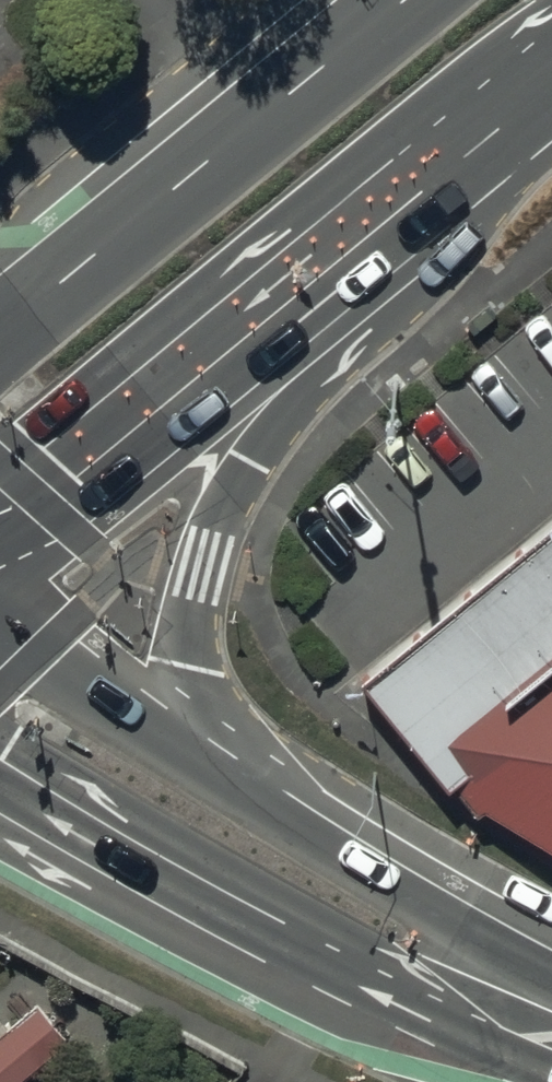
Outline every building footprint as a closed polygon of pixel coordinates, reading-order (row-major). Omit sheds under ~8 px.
[(375,681),(470,795),(551,833),(551,536),(375,681)] [(0,1026),(0,1081),(10,1081),(71,1033),(40,994),(0,1026)]
